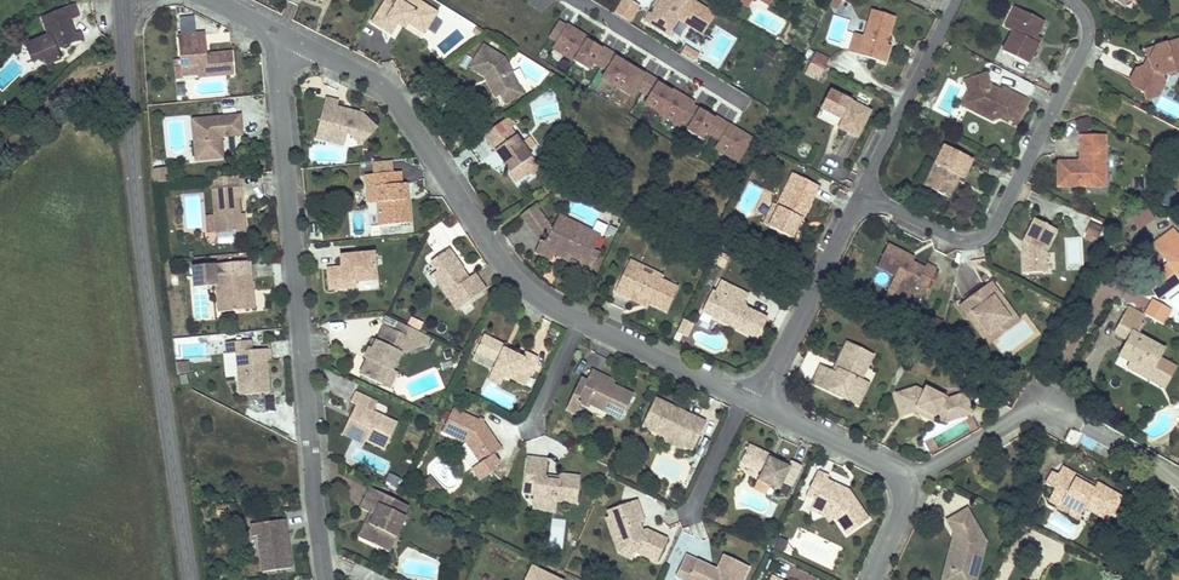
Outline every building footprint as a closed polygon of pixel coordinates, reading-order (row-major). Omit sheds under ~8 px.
[(417,0),(386,0),(373,22),(391,34),(397,23),(401,18),(408,23),(424,33),(437,13),(417,0)] [(636,0),(619,0),(612,11),(628,20),(639,2),(636,0)] [(689,0),(661,0),(659,2),(656,8),(652,14),(649,13),(644,21),(668,35),(689,0)] [(56,50),(76,42),(74,35),(68,20),(78,16),(74,5),(42,18),(49,36),(28,44),(35,61),(43,57),(47,65),(60,60),(56,50)] [(1010,30),(1020,10),(1015,7),(1005,28),(1010,30)] [(883,43),(885,39),(887,39),(894,17),(872,10),(864,36),(855,33),(849,52),(885,63),(890,45),(886,44),(883,43)] [(1034,42),(1037,36),(1044,22),(1020,10),(1010,30),(1012,31),(1002,51),(1028,64),(1038,44),(1034,42)] [(233,74),(231,52),(213,54),(213,55),(207,56),(206,55),(204,31),(195,32),(194,15),(180,16),(181,33),(178,34),(180,59),(174,59),(176,79),(182,78),(182,76),(198,75),(198,78),(233,74)] [(408,23),(401,18),(397,23),(405,28),(408,23)] [(588,33),(569,22),(567,24),(560,20),(549,37),(557,42),(553,48),(572,59),(588,33)] [(479,36),(483,30),(477,27),(473,33),(479,36)] [(82,39),(79,32),(74,35),(76,42),(82,39)] [(602,47),(587,38),(574,60),(589,69),(592,64),(604,71),(615,52),(603,45),(602,47)] [(1178,70),(1178,69),(1178,55),(1178,52),(1178,44),(1177,40),(1164,45),(1166,48),(1157,51),(1156,47),(1146,51),(1148,57),(1142,68),(1134,82),(1130,80),(1132,86),(1144,92),(1146,99),(1155,97),(1163,80),(1162,75),(1169,73),(1178,70)] [(702,53),(688,44),(682,53),(696,62),(702,53)] [(772,58),(779,49),(771,44),(765,53),(772,58)] [(523,94),(504,58),(483,45),(470,67),(484,76),(486,74),(489,75),(500,96),(505,104),(523,94)] [(824,70),(829,59),(815,52),(810,63),(824,70)] [(631,63),(616,55),(602,79),(617,87),(631,63)] [(13,58),(0,71),(0,87),(3,90),(25,69),(13,58)] [(631,63),(617,87),(632,96),(636,88),(645,72),(631,63)] [(818,81),(824,70),(810,63),(804,74),(818,81)] [(1134,82),(1142,68),(1136,69),(1130,80),(1134,82)] [(652,75),(645,72),(636,88),(642,91),(652,75)] [(500,96),(489,75),(486,74),(484,76),(496,98),(500,96)] [(1017,124),(1028,101),(1003,89),(1002,91),(1000,94),(991,89),(990,85),(986,74),(965,80),(967,87),(977,92),(968,108),(992,120),(996,113),(1003,117),(1017,124)] [(658,79),(652,75),(642,91),(648,94),(658,79)] [(223,80),(198,83),(199,93),(224,91),(223,80)] [(674,89),(659,80),(645,103),(660,111),(674,89)] [(1160,97),(1165,85),(1163,80),(1155,97),(1160,97)] [(1002,91),(990,85),(991,89),(1000,94),(1002,91)] [(968,108),(977,92),(967,87),(969,91),(962,105),(968,108)] [(695,103),(674,89),(660,111),(681,125),(682,123),(694,105),(695,103)] [(857,137),(871,111),(831,91),(821,110),(843,120),(839,128),(857,137)] [(377,128),(362,113),(352,111),(351,115),(348,114),(348,110),(337,107),(338,102),(325,98),(315,138),(328,142),(330,136),(346,140),(347,133),(348,132),(352,132),(351,136),(360,145),(377,128)] [(699,108),(694,105),(682,123),(688,126),(699,108)] [(700,106),(699,108),(688,126),(686,128),(703,139),(707,132),(716,118),(717,116),(700,106)] [(242,135),(240,115),(192,120),(195,161),(223,158),(221,137),(242,135)] [(717,116),(716,118),(707,132),(719,140),(728,126),(730,123),(718,115),(717,116)] [(515,135),(510,128),(516,125),(510,116),(484,135),(517,181),(530,171),(533,175),(540,170),(542,169),(529,150),(536,146),(530,137),(523,142),(517,134),(515,135)] [(1090,129),(1086,118),(1076,121),(1079,132),(1090,129)] [(730,123),(728,126),(719,140),(714,148),(738,162),(753,137),(730,123)] [(457,140),(447,125),(437,132),(447,146),(457,140)] [(344,146),(346,140),(330,136),(328,142),(344,146)] [(1101,177),(1101,171),(1105,166),(1105,143),(1080,144),(1080,159),(1078,162),(1058,162),(1058,187),(1084,186),(1089,182),(1095,182),(1101,177)] [(768,152),(770,148),(761,144),(757,153),(761,155),(764,150),(768,152)] [(963,179),(973,159),(945,145),(924,186),(945,196),(955,175),(959,177),(963,179)] [(340,149),(317,149),(317,159),(340,159),(340,149)] [(391,173),(390,161),(374,162),(375,174),(391,173)] [(1105,187),(1105,166),(1101,171),(1101,177),(1095,182),(1089,182),(1084,186),(1105,187)] [(169,182),(167,169),(152,171),(153,183),(169,182)] [(410,223),(408,199),(406,200),(404,184),(401,184),(400,172),(391,173),(375,174),(366,175),(367,188),(376,187),(377,203),(379,226),(410,223)] [(801,218),(818,186),(793,174),(777,205),(777,206),(779,207),(769,227),(791,238),(798,224),(796,223),(799,217),(801,218)] [(240,215),(238,198),(241,197),(240,187),(239,187),(238,175),(211,178),(214,217),(216,231),(216,234),(242,232),(240,215)] [(949,198),(959,177),(955,175),(945,196),(949,198)] [(377,203),(376,187),(367,188),(368,204),(377,203)] [(199,197),(185,198),(187,228),(201,227),(199,197)] [(769,227),(779,207),(777,206),(777,205),(773,203),(763,224),(769,227)] [(550,226),(535,206),(521,216),(536,236),(550,226)] [(1147,208),(1131,218),(1138,230),(1155,220),(1147,208)] [(364,214),(352,214),(353,233),(365,232),(364,214)] [(580,243),(587,230),(558,215),(545,242),(541,240),(535,251),(552,259),(554,253),(557,249),(564,252),(562,257),(570,261),(570,262),(575,265),(576,264),(584,268),(586,266),(593,251),(594,250),(580,243)] [(216,231),(214,217),(206,218),(207,232),(216,231)] [(1045,252),(1057,230),(1035,219),(1023,242),(1027,243),(1022,251),(1024,273),(1043,272),(1042,261),(1046,261),(1045,252)] [(1095,243),(1103,228),(1093,223),(1086,239),(1095,243)] [(1173,229),(1153,244),(1164,259),(1170,254),(1176,262),(1170,266),(1168,263),(1145,281),(1159,299),(1178,284),(1178,238),(1173,229)] [(594,250),(600,236),(587,230),(580,243),(594,250)] [(926,291),(937,269),(926,264),(924,268),(912,262),(905,259),(907,254),(888,245),(877,266),(895,275),(892,282),(913,293),(916,286),(926,291)] [(696,256),(699,249),(693,246),(690,253),(696,256)] [(457,310),(486,289),(474,274),(468,278),(464,281),(458,273),(462,270),(463,269),(449,249),(431,262),(437,271),(444,280),(438,285),(457,310)] [(564,252),(557,249),(554,253),(562,257),(564,252)] [(724,265),(728,256),(716,250),(710,261),(717,264),(718,262),(724,265)] [(592,269),(599,254),(593,251),(586,266),(592,269)] [(375,280),(373,254),(359,255),(360,256),(355,257),(355,255),(341,256),(342,268),(326,269),(328,289),(345,288),(344,283),(356,282),(375,280)] [(912,262),(914,258),(907,254),(905,259),(912,262)] [(1176,262),(1170,254),(1164,259),(1168,263),(1170,266),(1176,262)] [(661,280),(662,276),(629,261),(624,271),(639,277),(642,271),(661,280)] [(252,296),(249,267),(203,271),(191,272),(193,293),(205,292),(215,291),(217,318),(248,315),(246,296),(252,296)] [(468,278),(462,270),(458,273),(464,281),(468,278)] [(444,280),(437,271),(431,275),(438,285),(444,280)] [(661,280),(642,271),(639,277),(624,271),(615,291),(630,298),(631,295),(650,303),(667,312),(678,288),(661,280)] [(839,286),(843,278),(837,275),(833,283),(839,286)] [(767,319),(746,308),(742,309),(739,308),(738,305),(744,303),(748,295),(721,282),(716,293),(712,292),(702,312),(757,339),(767,319)] [(913,293),(892,282),(888,289),(910,299),(913,293)] [(1009,318),(994,297),(999,293),(990,282),(959,306),(967,317),(972,313),(988,334),(1009,318)] [(1165,296),(1177,311),(1178,309),(1178,288),(1177,286),(1165,296)] [(988,334),(972,313),(967,317),(988,345),(1020,322),(999,293),(994,297),(1009,318),(988,334)] [(650,303),(631,295),(630,298),(648,307),(650,303)] [(1164,314),(1167,309),(1152,301),(1144,315),(1163,325),(1168,317),(1164,314)] [(475,308),(470,302),(460,308),(465,315),(475,308)] [(1139,324),(1144,315),(1129,307),(1125,316),(1139,324)] [(1158,358),(1164,349),(1151,342),(1137,334),(1142,325),(1139,324),(1125,316),(1115,333),(1128,341),(1127,343),(1129,348),(1123,358),(1131,362),(1139,367),(1138,368),(1139,374),(1144,376),(1149,374),(1166,384),(1175,368),(1158,358)] [(937,331),(941,321),(934,317),(929,328),(937,331)] [(683,335),(689,323),(683,320),(677,332),(683,335)] [(392,370),(401,353),(425,345),(429,336),(399,323),(395,331),(386,327),(379,342),(376,341),(368,359),(360,375),(381,385),(389,369),(392,371),(392,370)] [(687,337),(692,324),(689,323),(683,335),(687,337)] [(379,342),(386,327),(383,326),(376,341),(379,342)] [(528,377),(537,357),(526,352),(523,358),(509,351),(504,349),(506,346),(484,335),(476,352),(497,362),(493,370),(504,376),(524,386),(524,385),(528,377)] [(368,359),(376,341),(373,339),(364,357),(368,359)] [(1165,347),(1152,340),(1151,342),(1164,349),(1165,347)] [(267,373),(266,361),(271,361),(270,349),(260,350),(251,351),(251,343),(250,342),(236,343),(226,344),(227,353),(236,353),(237,360),(238,370),(238,377),(240,395),(269,393),(268,379),(263,379),(262,373),(267,373)] [(260,350),(259,342),(251,343),(251,351),(260,350)] [(861,379),(873,355),(847,342),(836,364),(838,369),(836,373),(833,371),(820,365),(812,383),(838,396),(840,390),(861,400),(869,383),(861,379)] [(1123,358),(1129,348),(1127,343),(1120,356),(1123,358)] [(237,360),(236,353),(227,353),(224,354),(226,378),(238,377),(238,370),(237,360)] [(190,373),(188,362),(175,364),(177,375),(189,373),(190,373)] [(1138,368),(1139,367),(1131,362),(1128,367),(1139,374),(1138,368)] [(388,388),(396,372),(392,370),(392,371),(389,369),(381,385),(388,388)] [(500,384),(504,376),(493,370),(489,379),(500,384)] [(633,395),(613,386),(615,382),(608,378),(606,382),(600,379),(602,375),(591,370),(586,381),(581,378),(566,410),(574,415),(580,403),(587,407),(588,404),(621,419),(633,395)] [(1166,384),(1149,374),(1144,376),(1164,387),(1166,384)] [(530,388),(534,380),(528,377),(524,385),(530,388)] [(953,409),(968,404),(965,393),(948,399),(930,390),(929,394),(923,392),(915,388),(896,394),(901,411),(915,406),(935,417),(946,422),(953,409)] [(861,400),(840,390),(838,396),(858,406),(861,400)] [(385,449),(397,424),(372,412),(377,403),(355,392),(350,402),(355,405),(346,425),(367,436),(365,440),(366,441),(385,449)] [(693,450),(706,422),(695,417),(693,422),(685,418),(687,413),(655,399),(642,427),(650,430),(655,429),(665,434),(672,434),(682,439),(683,442),(682,445),(682,446),(693,450)] [(972,414),(968,404),(953,409),(946,422),(972,414)] [(914,411),(915,406),(901,411),(903,415),(914,411)] [(935,417),(915,406),(914,411),(933,421),(935,417)] [(501,449),(483,423),(453,409),(446,422),(442,431),(462,440),(466,443),(469,441),(478,453),(475,455),(480,463),(473,468),(472,469),(480,481),(494,472),(492,469),(499,464),(493,455),(501,449)] [(695,417),(687,413),(685,418),(693,422),(695,417)] [(367,436),(346,425),(342,434),(345,435),(357,441),(364,444),(366,441),(365,440),(367,436)] [(682,439),(672,434),(665,434),(655,429),(650,430),(663,437),(665,442),(681,449),(682,446),(682,445),(683,442),(682,439)] [(478,453),(469,441),(466,443),(467,444),(460,449),(473,468),(480,463),(475,455),(478,453)] [(791,486),(801,466),(791,461),(788,467),(774,461),(769,458),(771,455),(749,445),(741,462),(762,472),(758,480),(769,485),(779,490),(782,482),(791,486)] [(577,503),(579,480),(559,478),(558,481),(547,480),(545,478),(545,476),(547,460),(527,457),(524,481),(531,482),(535,486),(534,495),(532,506),(544,507),(544,504),(556,505),(556,501),(577,503)] [(1095,486),(1062,467),(1058,475),(1072,483),(1075,479),(1094,489),(1095,486)] [(868,519),(848,490),(845,493),(839,491),(841,487),(826,480),(828,477),(818,472),(807,496),(816,500),(814,503),(831,511),(835,517),(847,534),(868,519)] [(1109,521),(1122,497),(1097,483),(1095,486),(1094,489),(1075,479),(1072,483),(1058,475),(1052,472),(1046,484),(1056,489),(1049,501),(1059,507),(1061,503),(1081,514),(1084,507),(1109,521)] [(398,491),(403,481),(395,477),(390,487),(398,491)] [(429,491),(436,484),(429,477),(423,483),(429,491)] [(765,494),(769,485),(758,480),(754,488),(765,494)] [(534,495),(535,486),(531,482),(524,481),(523,493),(534,495)] [(434,496),(441,489),(436,484),(429,491),(434,496)] [(787,496),(791,488),(783,485),(779,492),(787,496)] [(1138,494),(1141,489),(1136,486),(1133,491),(1138,494)] [(396,538),(406,517),(403,516),(408,506),(370,488),(360,509),(370,513),(374,515),(370,524),(366,522),(358,537),(382,549),(389,534),(396,538)] [(1144,498),(1147,492),(1141,489),(1138,494),(1144,498)] [(638,533),(635,525),(639,523),(644,522),(636,501),(608,511),(610,517),(606,518),(614,543),(622,540),(625,547),(635,552),(657,562),(667,540),(647,530),(642,532),(638,533)] [(835,517),(831,511),(814,503),(811,510),(826,517),(829,522),(835,517)] [(1081,514),(1061,503),(1059,507),(1057,509),(1077,520),(1081,514)] [(555,513),(556,505),(544,504),(544,507),(532,506),(532,510),(555,513)] [(985,545),(975,542),(978,534),(980,533),(967,509),(947,521),(954,534),(958,541),(957,548),(962,549),(959,559),(954,557),(951,569),(945,567),(942,579),(975,579),(985,545)] [(370,524),(374,515),(370,513),(366,522),(370,524)] [(714,521),(716,516),(709,513),(707,518),(714,521)] [(291,568),(285,520),(251,525),(252,536),(258,536),(262,572),(291,568)] [(986,541),(980,533),(978,534),(975,542),(985,545),(986,541)] [(388,552),(396,538),(389,534),(382,549),(388,552)] [(467,545),(470,537),(463,534),(460,542),(467,545)] [(959,559),(962,549),(957,548),(958,541),(954,534),(945,567),(951,569),(954,557),(959,559)] [(783,553),(788,542),(779,538),(775,549),(783,553)] [(632,560),(635,552),(625,547),(622,540),(614,543),(618,554),(632,560)] [(749,567),(723,556),(716,570),(715,572),(707,568),(709,566),(686,555),(675,577),(682,579),(689,579),(690,579),(743,579),(749,567)] [(532,567),(526,579),(559,579),(532,567)]
